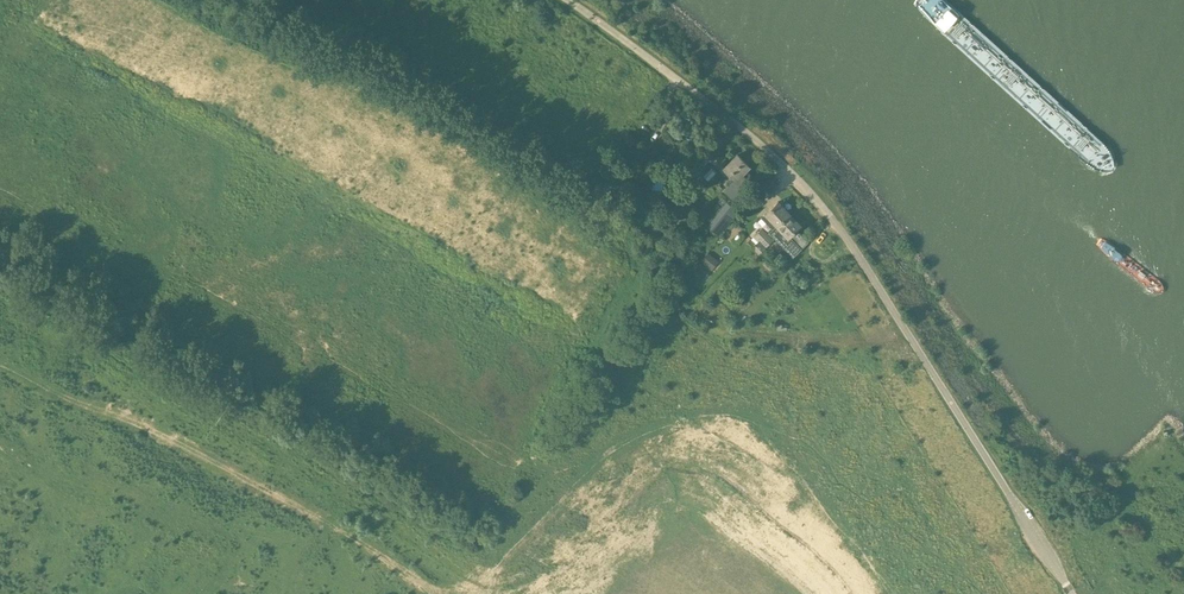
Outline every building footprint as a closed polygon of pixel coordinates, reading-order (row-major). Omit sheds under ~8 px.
[(724,167),(735,178),(724,190),(735,201),(747,189),(742,185),(747,179),(742,174),(750,166),(737,154),(724,167)] [(665,176),(657,172),(655,177),(663,181),(665,176)] [(762,187),(757,191),(763,199),(769,193),(771,194),(779,185),(770,176),(761,186),(762,187)] [(728,201),(707,225),(719,235),(739,211),(728,201)] [(778,201),(762,217),(773,228),(789,213),(778,201)] [(791,239),(788,236),(801,224),(799,223),(800,221),(796,217),(795,218),(790,213),(777,225),(773,228),(778,234),(774,237),(783,246),(791,239)] [(755,235),(751,238),(757,244),(768,233),(762,227),(755,235)] [(762,250),(774,239),(768,233),(757,244),(753,248),(758,253),(762,250)] [(709,254),(702,262),(712,270),(719,261),(709,254)]
